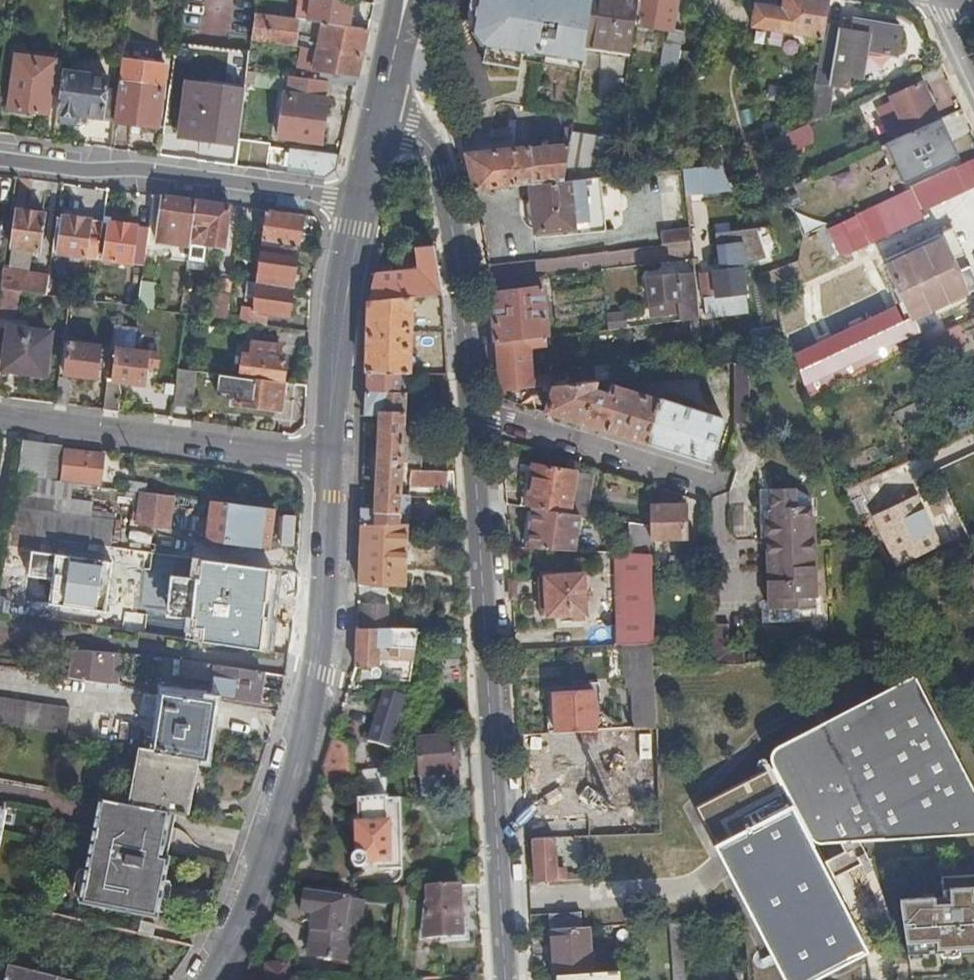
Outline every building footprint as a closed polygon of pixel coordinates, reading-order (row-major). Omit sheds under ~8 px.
[(309,21),(349,26),(353,0),(351,0),(312,0),(309,21)] [(591,0),(480,0),(474,31),(488,33),(485,62),(519,67),(522,49),(583,59),(585,44),(589,20),(591,0)] [(589,20),(585,44),(630,50),(635,23),(638,0),(591,0),(589,20)] [(635,23),(672,29),(677,0),(638,0),(635,23)] [(784,8),(757,3),(754,25),(823,36),(825,22),(829,0),(785,0),(784,8)] [(255,14),(252,39),(303,47),(362,54),(368,29),(349,26),(309,21),(255,14)] [(825,22),(823,36),(815,83),(832,85),(832,84),(848,86),(850,75),(867,78),(870,54),(874,54),(875,49),(894,51),(894,55),(898,56),(901,26),(843,17),(843,25),(825,22)] [(680,53),(681,46),(666,43),(661,74),(676,76),(677,73),(680,53)] [(362,54),(303,47),(299,68),(313,70),(358,75),(362,54)] [(694,55),(680,53),(677,73),(691,75),(694,55)] [(115,120),(115,122),(158,128),(159,120),(165,62),(122,56),(118,90),(117,102),(115,120)] [(328,81),(356,85),(358,75),(313,70),(311,79),(328,81)] [(62,78),(57,117),(79,120),(80,116),(115,120),(117,102),(118,90),(107,88),(108,77),(63,71),(62,78)] [(259,72),(248,71),(247,80),(258,82),(259,72)] [(8,110),(49,115),(54,80),(12,75),(11,84),(9,84),(6,105),(8,106),(8,110)] [(311,79),(289,76),(287,94),(285,93),(279,138),(322,143),(328,99),(326,98),(328,81),(311,79)] [(206,140),(238,145),(239,142),(245,90),(187,82),(179,129),(178,137),(206,140)] [(907,131),(938,118),(921,82),(891,96),(894,101),(879,108),(892,135),(906,128),(907,131)] [(832,85),(815,83),(810,115),(809,122),(828,113),(832,85)] [(809,122),(810,115),(776,118),(777,137),(809,122)] [(951,146),(938,118),(907,131),(921,161),(951,146)] [(809,122),(777,137),(765,142),(773,160),(805,144),(811,125),(809,123),(809,122)] [(564,179),(600,176),(610,174),(616,139),(571,132),(570,141),(564,179)] [(564,179),(570,141),(465,153),(473,189),(530,183),(564,179)] [(237,154),(236,166),(277,171),(324,178),(336,168),(339,157),(239,142),(238,145),(237,154)] [(914,184),(927,211),(947,202),(949,204),(973,193),(973,196),(973,156),(914,184)] [(722,164),(682,168),(685,193),(731,187),(722,164)] [(564,179),(530,183),(536,232),(606,224),(600,176),(564,179)] [(910,189),(827,228),(841,257),(870,245),(869,243),(923,218),(910,189)] [(197,202),(163,198),(158,241),(191,245),(197,202)] [(197,202),(191,245),(189,262),(205,264),(208,246),(225,248),(231,207),(197,202)] [(9,270),(4,269),(1,289),(18,292),(48,296),(50,276),(29,273),(32,250),(41,252),(46,214),(18,210),(9,270)] [(300,247),(304,217),(269,212),(265,243),(300,247)] [(64,219),(58,218),(53,251),(60,252),(59,254),(99,259),(104,222),(65,217),(64,219)] [(952,227),(949,220),(882,252),(889,268),(878,273),(874,263),(819,289),(801,314),(812,338),(806,341),(806,349),(793,355),(808,395),(911,346),(940,333),(957,325),(968,319),(963,310),(969,307),(962,293),(973,287),(973,274),(952,227)] [(104,222),(99,259),(145,266),(150,229),(104,222)] [(960,223),(952,227),(973,274),(973,252),(960,223)] [(661,230),(662,243),(690,240),(689,227),(661,230)] [(792,263),(784,240),(768,246),(776,269),(792,263)] [(258,284),(294,290),(300,247),(265,243),(258,284)] [(368,300),(441,293),(433,245),(416,247),(418,267),(375,273),(368,300)] [(717,314),(747,311),(742,266),(712,270),(717,314)] [(680,311),(681,318),(699,317),(694,272),(647,277),(651,314),(680,311)] [(143,281),(139,309),(155,311),(159,283),(143,281)] [(290,320),(294,290),(258,284),(249,284),(247,297),(257,299),(255,308),(254,314),(269,317),(290,320)] [(543,287),(491,293),(496,342),(545,336),(548,336),(543,287)] [(962,293),(969,307),(963,310),(968,319),(973,316),(973,287),(962,293)] [(1,289),(0,296),(0,318),(15,320),(18,292),(1,289)] [(401,373),(447,373),(444,335),(441,293),(368,300),(368,372),(401,373)] [(212,305),(230,307),(231,305),(231,301),(229,299),(217,297),(214,300),(212,300),(212,305)] [(169,299),(166,312),(181,314),(184,300),(169,299)] [(228,321),(268,326),(269,317),(254,314),(255,308),(231,305),(230,307),(228,321)] [(738,331),(740,347),(741,358),(788,351),(784,324),(738,331)] [(964,340),(957,325),(940,333),(947,348),(964,340)] [(51,336),(10,330),(6,368),(46,373),(51,336)] [(545,336),(496,342),(499,390),(550,385),(549,374),(534,375),(531,347),(545,345),(545,336)] [(103,347),(71,343),(67,377),(98,380),(103,347)] [(279,385),(285,385),(288,362),(281,361),(282,348),(246,344),(241,379),(243,379),(279,385)] [(121,382),(121,383),(146,386),(150,353),(125,350),(121,382)] [(705,366),(704,355),(682,357),(684,369),(705,366)] [(766,375),(765,359),(741,362),(734,363),(734,422),(749,422),(750,377),(766,375)] [(179,371),(174,407),(191,409),(196,373),(179,371)] [(362,525),(408,524),(409,495),(400,495),(405,385),(400,385),(401,373),(368,372),(366,414),(378,414),(377,443),(376,508),(363,508),(362,525)] [(281,412),(284,394),(279,393),(279,385),(243,379),(242,388),(239,388),(237,406),(281,412)] [(553,384),(545,411),(711,462),(724,419),(613,385),(612,387),(608,386),(605,391),(594,387),(597,379),(553,384)] [(109,380),(105,411),(120,413),(122,395),(120,383),(121,383),(121,382),(109,380)] [(24,441),(18,477),(44,480),(49,444),(24,441)] [(917,450),(920,455),(925,453),(923,447),(917,450)] [(104,455),(66,451),(63,481),(100,485),(104,455)] [(579,515),(587,516),(593,474),(533,463),(529,490),(523,489),(521,506),(534,508),(579,515)] [(417,490),(448,491),(448,471),(411,470),(410,485),(417,486),(417,490)] [(44,480),(18,477),(15,507),(70,515),(72,484),(44,480)] [(767,537),(814,536),(814,515),(812,515),(812,505),(811,504),(811,496),(794,487),(771,488),(771,508),(766,509),(767,537)] [(759,537),(767,537),(766,509),(771,508),(771,488),(758,488),(759,537)] [(174,497),(141,493),(140,505),(131,503),(129,519),(138,520),(138,524),(169,528),(174,497)] [(916,495),(875,515),(898,564),(940,545),(916,495)] [(272,548),(276,510),(213,502),(211,521),(202,519),(200,534),(210,535),(208,546),(218,547),(219,541),(272,548)] [(651,525),(651,538),(688,537),(685,504),(650,504),(651,525)] [(70,515),(15,507),(11,533),(110,547),(115,516),(92,513),(91,518),(70,515)] [(528,547),(574,549),(579,515),(534,508),(528,547)] [(629,552),(651,554),(651,538),(651,525),(631,522),(629,552)] [(362,525),(360,582),(405,583),(408,524),(362,525)] [(774,563),(768,564),(769,608),(816,606),(814,536),(767,537),(767,555),(774,555),(774,563)] [(653,641),(652,566),(651,554),(629,552),(615,552),(617,643),(653,641)] [(207,562),(155,555),(146,619),(201,627),(204,605),(201,604),(207,562)] [(965,569),(973,591),(973,566),(965,569)] [(584,573),(544,575),(547,614),(585,611),(584,573)] [(547,614),(544,575),(538,576),(540,614),(547,614)] [(361,627),(390,627),(391,603),(362,603),(361,627)] [(713,663),(745,661),(745,648),(730,648),(729,621),(711,622),(713,663)] [(416,646),(416,634),(416,627),(390,627),(361,627),(357,627),(355,666),(371,666),(371,671),(372,674),(374,676),(410,677),(416,646)] [(655,674),(654,665),(654,643),(624,644),(624,675),(627,675),(655,674)] [(109,685),(113,654),(79,651),(73,650),(70,678),(109,685)] [(260,701),(264,674),(189,663),(187,674),(216,678),(213,695),(260,701)] [(811,833),(813,836),(817,840),(822,844),(856,842),(973,835),(973,788),(954,750),(915,673),(876,692),(782,741),(775,744),(771,747),(770,749),(769,754),(771,758),(772,760),(791,796),(811,833)] [(656,726),(655,674),(627,675),(628,686),(632,686),(633,727),(656,726)] [(591,729),(596,729),(595,716),(608,715),(607,700),(594,700),(593,688),(554,691),(556,732),(591,729)] [(387,750),(404,698),(382,691),(365,743),(387,750)] [(206,760),(215,702),(166,694),(156,751),(198,758),(206,760)] [(66,735),(71,709),(0,698),(0,724),(66,735)] [(556,732),(520,734),(521,751),(556,750),(559,794),(617,791),(613,746),(591,746),(591,729),(556,732)] [(421,797),(459,794),(454,737),(440,738),(439,730),(428,731),(428,739),(417,740),(421,797)] [(330,741),(322,765),(352,777),(351,773),(351,743),(330,741)] [(176,814),(187,815),(198,758),(156,751),(141,748),(131,805),(176,814)] [(351,773),(352,777),(352,800),(357,800),(356,802),(385,800),(383,771),(351,773)] [(385,800),(356,802),(359,855),(354,858),(352,862),(352,864),(353,866),(355,868),(358,869),(361,869),(365,866),(366,863),(378,863),(388,862),(385,818),(399,817),(400,817),(398,798),(389,799),(385,800)] [(173,831),(176,814),(131,805),(102,800),(98,818),(95,829),(106,831),(171,844),(173,831)] [(401,868),(399,817),(385,818),(388,862),(378,863),(378,869),(401,868)] [(163,854),(164,851),(165,846),(137,841),(137,839),(105,833),(106,831),(95,829),(93,840),(163,854)] [(169,852),(171,844),(106,831),(105,833),(137,839),(137,841),(165,846),(164,851),(169,852)] [(576,846),(591,846),(590,834),(575,834),(576,846)] [(555,836),(533,837),(535,880),(558,879),(557,866),(555,836)] [(158,918),(167,874),(160,873),(163,857),(163,854),(93,840),(81,904),(158,918)] [(160,873),(167,874),(170,858),(168,858),(163,857),(160,873)] [(558,879),(567,878),(567,866),(557,866),(558,879)] [(346,901),(348,890),(307,885),(306,893),(304,893),(302,913),(314,914),(308,952),(347,958),(354,918),(362,918),(363,903),(346,901)] [(461,935),(458,885),(426,887),(427,902),(423,902),(419,937),(461,935)] [(901,904),(910,958),(973,955),(973,899),(901,904)] [(551,913),(552,928),(583,926),(581,911),(551,913)] [(355,959),(362,918),(354,918),(347,958),(355,959)] [(682,919),(672,919),(677,979),(687,979),(682,919)] [(156,925),(142,922),(140,932),(154,935),(156,925)] [(583,926),(552,928),(554,974),(557,973),(592,971),(589,925),(583,926)] [(242,979),(290,979),(288,962),(265,965),(266,975),(243,977),(242,979)] [(8,965),(4,979),(69,979),(8,965)] [(620,969),(592,971),(557,973),(557,979),(621,979),(620,969)]
